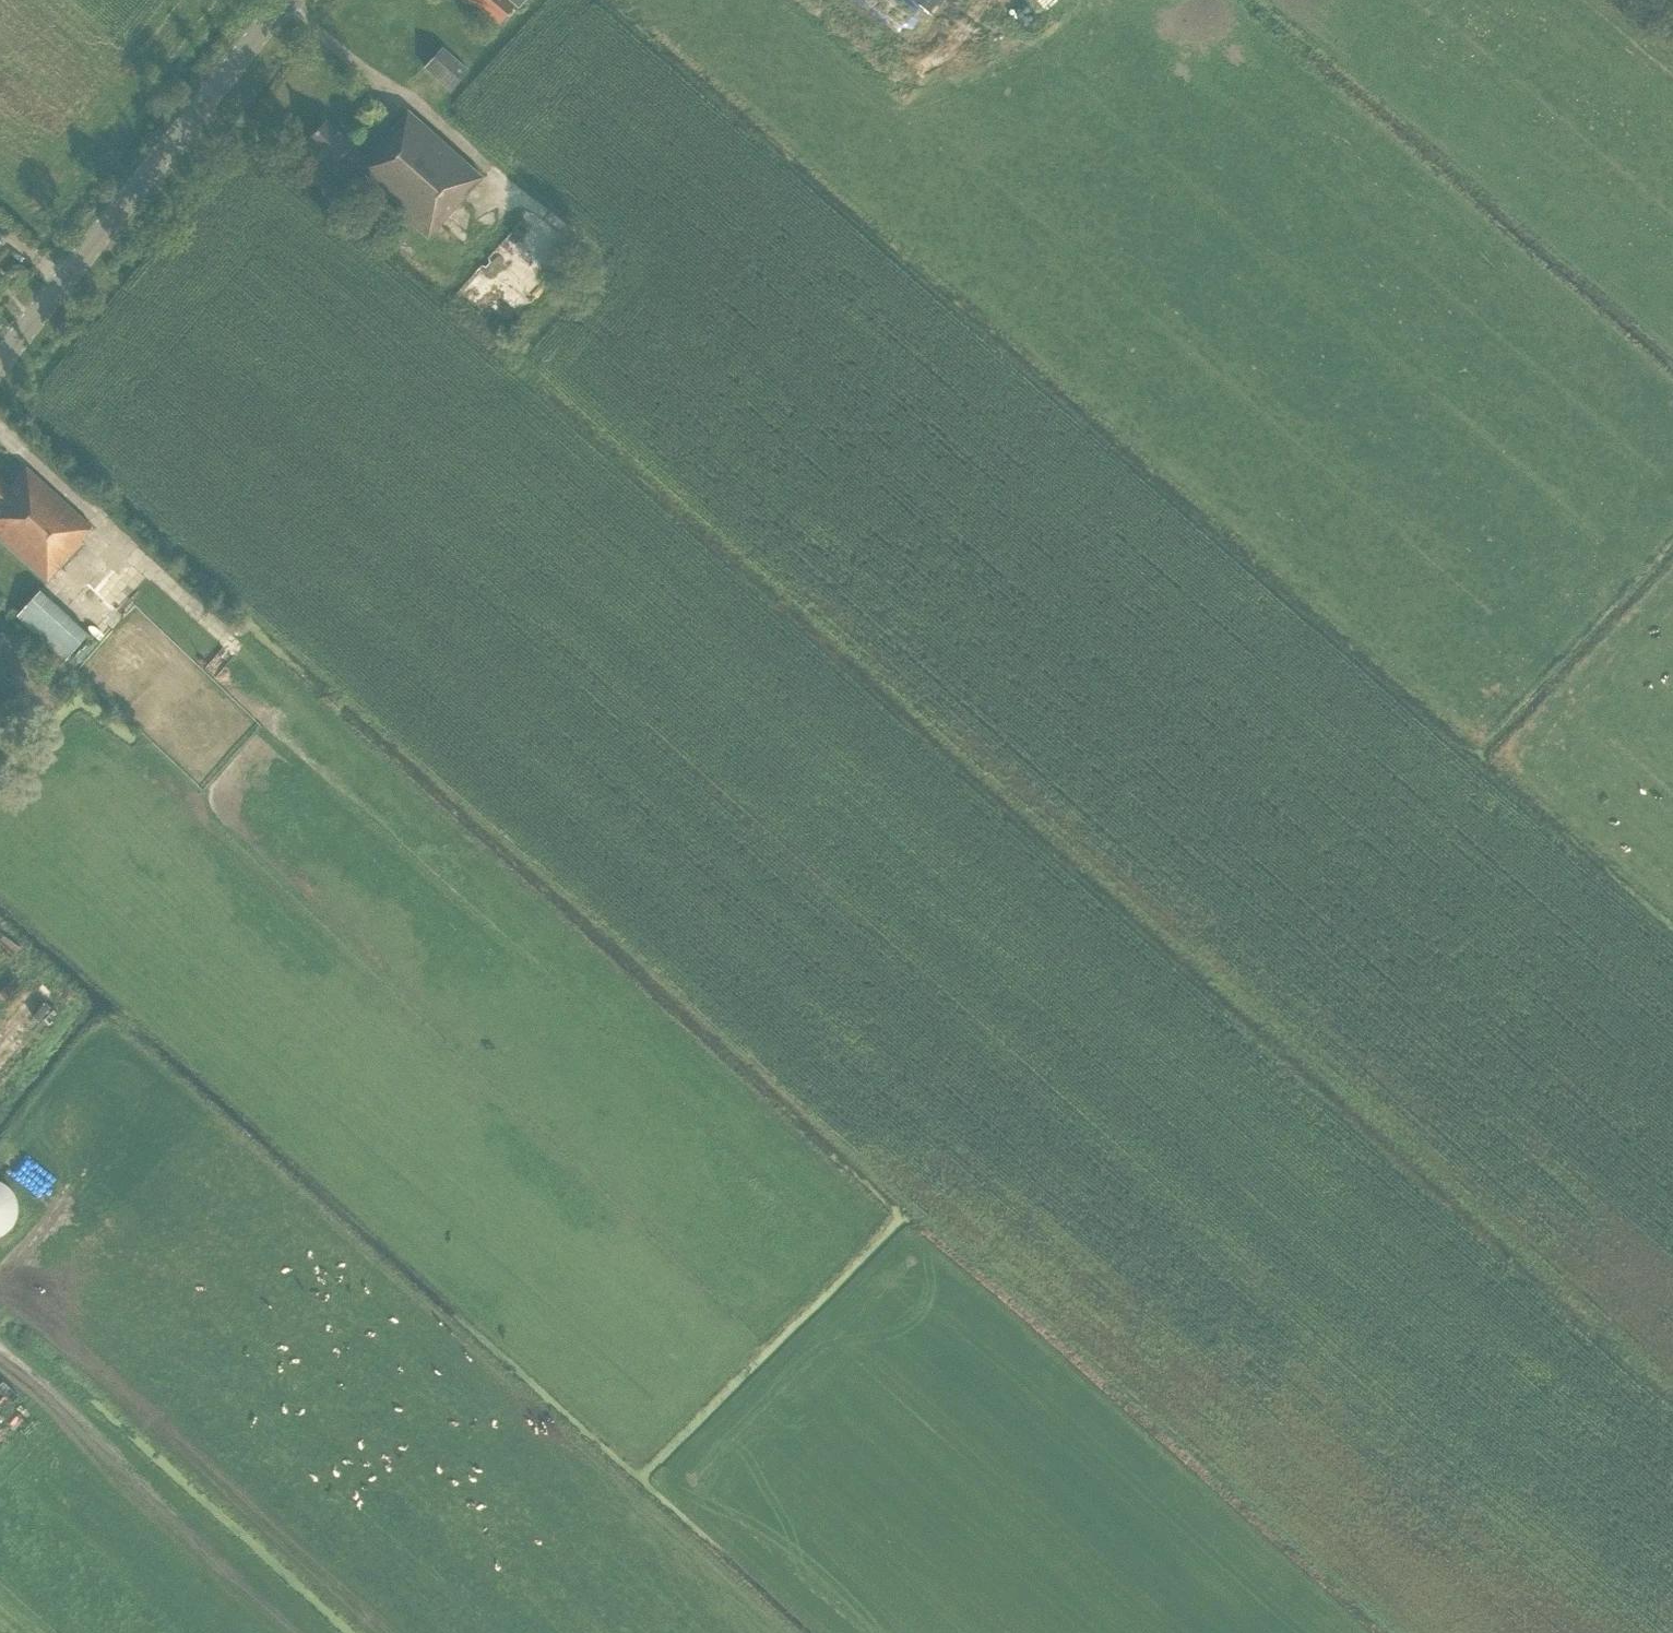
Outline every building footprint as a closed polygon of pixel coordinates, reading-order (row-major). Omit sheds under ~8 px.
[(499,24),(515,6),(509,0),(470,0),(499,24)] [(469,70),(442,46),(423,67),(450,91),(469,70)] [(482,177),(407,110),(365,157),(352,145),(353,145),(325,120),(306,142),(334,166),(340,159),(427,238),(482,177)] [(48,582),(83,542),(80,539),(93,524),(26,467),(9,487),(0,479),(0,541),(48,582)] [(89,633),(39,589),(15,616),(64,661),(89,633)] [(27,644),(11,629),(0,641),(0,673),(27,644)] [(30,1215),(15,1174),(0,1179),(0,1225),(30,1215)]
